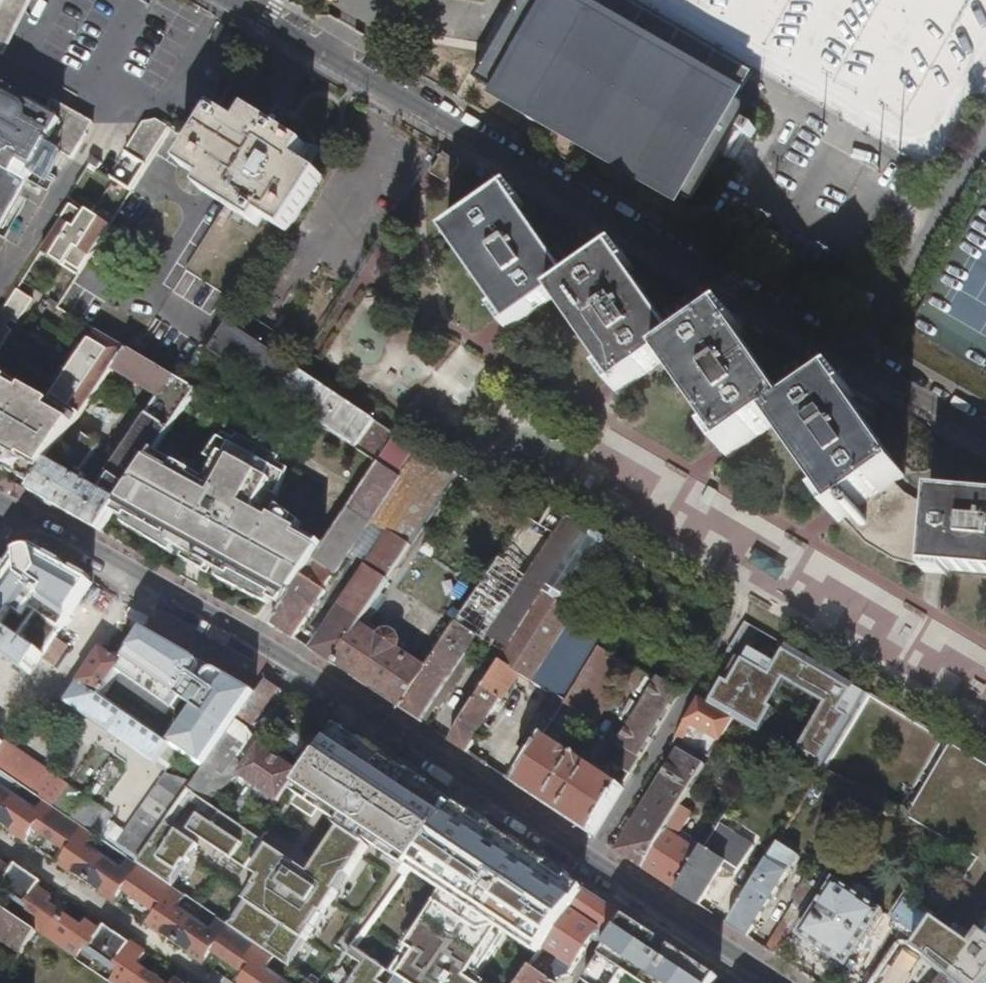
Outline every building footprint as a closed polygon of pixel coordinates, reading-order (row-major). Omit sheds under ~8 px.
[(15,22),(20,14),(15,11),(19,3),(24,5),(27,0),(0,0),(0,25),(15,22)] [(598,8),(594,16),(567,0),(524,0),(477,80),(694,205),(751,106),(703,79),(707,72),(598,8)] [(707,72),(740,91),(750,74),(621,0),(583,0),(598,8),(707,72)] [(19,3),(15,11),(20,14),(24,5),(19,3)] [(2,231),(28,182),(48,146),(62,121),(47,113),(0,86),(0,230),(2,231)] [(53,102),(47,113),(62,121),(87,136),(93,125),(53,102)] [(243,123),(218,108),(195,145),(183,162),(210,179),(204,188),(214,194),(230,203),(176,289),(214,313),(241,273),(256,282),(324,175),(301,160),(310,145),(262,116),(252,109),(243,123)] [(62,121),(48,146),(73,160),(87,136),(62,121)] [(146,167),(169,130),(156,121),(143,124),(124,153),(146,167)] [(756,129),(748,125),(744,133),(752,137),(756,129)] [(463,164),(445,154),(435,172),(452,182),(463,164)] [(93,158),(89,165),(99,171),(103,165),(93,158)] [(510,332),(558,299),(576,286),(523,209),(528,206),(515,188),(495,202),(449,234),(501,311),(497,314),(501,319),(505,325),(510,332)] [(79,275),(110,225),(72,202),(57,225),(40,252),(79,275)] [(625,253),(576,286),(558,299),(610,375),(606,377),(611,384),(614,389),(619,396),(669,362),(686,350),(634,275),(633,273),(636,271),(637,270),(625,253)] [(835,287),(809,272),(800,288),(826,303),(835,287)] [(32,299),(17,289),(0,316),(0,349),(12,330),(5,326),(9,320),(16,324),(32,299)] [(736,316),(686,350),(669,362),(721,438),(717,441),(722,449),(724,452),(729,459),(778,425),(796,414),(743,338),(748,334),(736,316)] [(269,350),(230,324),(221,337),(212,352),(252,378),(269,350)] [(114,369),(127,348),(98,331),(86,350),(80,346),(72,358),(78,362),(71,373),(65,369),(57,381),(63,385),(47,409),(30,399),(33,393),(0,374),(0,467),(14,475),(17,468),(40,481),(52,463),(114,369)] [(64,471),(52,463),(40,481),(31,493),(101,533),(113,515),(136,481),(149,461),(197,389),(127,348),(114,369),(159,396),(116,463),(120,466),(102,493),(79,480),(101,447),(86,437),(64,471)] [(304,373),(269,350),(252,378),(380,463),(398,436),(304,373)] [(397,376),(391,372),(387,379),(394,382),(397,376)] [(845,380),(796,414),(778,425),(830,501),(826,504),(830,511),(834,516),(838,522),(843,518),(896,482),(905,476),(853,400),(857,398),(845,380)] [(136,481),(113,515),(127,522),(129,518),(171,540),(169,544),(191,557),(194,551),(215,562),(212,568),(235,580),(237,576),(287,604),(316,561),(322,552),(299,540),(306,528),(279,513),(277,517),(262,509),(286,465),(282,462),(288,452),(245,428),(238,439),(234,437),(211,481),(197,473),(199,470),(182,460),(177,470),(165,463),(163,469),(149,461),(136,481)] [(408,513),(425,524),(458,474),(398,436),(380,463),(326,546),(346,559),(363,570),(366,566),(368,568),(389,535),(393,534),(408,513)] [(925,572),(931,503),(915,498),(908,493),(896,482),(843,518),(865,542),(889,556),(925,572)] [(718,494),(708,488),(700,503),(709,508),(718,494)] [(925,572),(934,572),(941,573),(947,574),(948,569),(985,572),(985,497),(932,492),(931,503),(925,572)] [(624,549),(553,507),(549,514),(542,525),(528,517),(429,669),(426,673),(402,709),(422,722),(478,637),(486,642),(526,582),(546,594),(545,595),(581,615),(624,549)] [(393,534),(411,545),(425,524),(408,513),(393,534)] [(411,545),(393,534),(389,535),(368,568),(366,566),(363,570),(311,649),(334,664),(360,625),(411,545)] [(336,574),(346,559),(326,546),(322,552),(316,561),(331,572),(336,574)] [(787,569),(756,551),(748,565),(779,582),(787,569)] [(331,572),(316,561),(287,604),(274,625),(295,639),(327,591),(325,590),(333,578),(331,572)] [(486,642),(507,655),(545,595),(546,594),(526,582),(486,642)] [(545,717),(508,778),(518,785),(601,648),(604,642),(586,631),(592,621),(581,615),(545,595),(507,655),(452,742),(471,754),(475,748),(473,746),(518,674),(551,693),(539,713),(545,717)] [(77,623),(70,618),(56,638),(64,643),(77,623)] [(732,645),(856,718),(870,695),(747,622),(732,645)] [(377,636),(360,625),(334,664),(393,703),(402,709),(426,673),(429,669),(399,650),(401,645),(401,642),(400,638),(396,632),(392,631),(389,630),(386,630),(381,633),(377,636)] [(64,643),(56,638),(44,656),(13,634),(5,645),(0,642),(0,653),(32,675),(43,659),(55,667),(69,646),(64,643)] [(429,727),(486,642),(478,637),(422,722),(429,727)] [(620,685),(631,666),(617,658),(601,648),(518,785),(594,836),(623,788),(563,747),(576,726),(592,735),(599,724),(597,723),(620,685)] [(180,766),(187,755),(176,747),(102,695),(107,687),(121,665),(125,660),(115,654),(113,656),(101,649),(66,702),(165,771),(180,766)] [(631,692),(643,673),(631,666),(620,685),(631,692)] [(838,747),(714,676),(700,699),(734,718),(752,728),(771,739),(790,751),(805,759),(824,770),(838,747)] [(680,694),(683,690),(660,677),(658,682),(680,694)] [(613,762),(632,774),(680,694),(658,682),(620,745),(622,746),(613,762)] [(711,757),(724,735),(734,718),(700,699),(676,737),(711,757)] [(313,874),(210,803),(193,828),(304,906),(273,956),(276,957),(293,969),(375,844),(414,869),(417,865),(459,806),(339,726),(326,750),(296,793),(345,824),(313,874)] [(771,739),(752,728),(743,746),(761,756),(764,750),(771,739)] [(17,781),(45,800),(97,835),(130,858),(137,863),(168,820),(195,781),(166,775),(128,829),(111,818),(115,813),(0,739),(0,769),(17,781)] [(784,761),(790,751),(771,739),(764,750),(784,761)] [(680,749),(617,851),(643,868),(674,817),(681,805),(706,765),(680,749)] [(985,832),(985,784),(943,759),(908,819),(973,855),(985,832)] [(191,775),(196,779),(205,767),(199,763),(191,775)] [(27,841),(36,828),(69,851),(60,863),(117,902),(125,890),(158,913),(150,925),(206,964),(214,951),(247,974),(241,982),(286,982),(267,970),(276,957),(273,956),(219,919),(211,931),(178,909),(186,896),(170,885),(137,863),(130,858),(121,870),(88,848),(97,835),(45,800),(38,810),(10,791),(17,781),(0,769),(0,822),(27,841)] [(692,812),(681,805),(674,817),(685,824),(692,812)] [(417,865),(450,887),(394,972),(400,976),(395,982),(482,982),(476,979),(509,928),(543,951),(545,948),(585,889),(459,806),(417,865)] [(696,849),(687,843),(678,837),(682,832),(686,824),(685,824),(674,817),(643,868),(678,891),(705,848),(699,844),(696,849)] [(168,820),(137,863),(170,885),(200,842),(168,820)] [(754,845),(720,824),(717,829),(714,834),(705,848),(678,891),(700,905),(725,866),(737,873),(754,845)] [(706,829),(714,834),(717,829),(709,824),(706,829)] [(690,837),(682,832),(678,837),(687,843),(690,837)] [(788,850),(779,845),(730,924),(749,937),(790,870),(780,864),(788,850)] [(140,968),(148,956),(108,928),(103,934),(88,923),(84,930),(51,906),(55,900),(40,890),(44,884),(19,866),(14,872),(0,863),(0,891),(30,912),(23,922),(36,931),(79,961),(86,950),(119,973),(112,982),(161,982),(140,968)] [(775,941),(769,950),(775,954),(817,887),(806,881),(795,898),(796,901),(799,903),(776,942),(775,941)] [(883,911),(835,881),(800,935),(847,966),(883,911)] [(595,939),(607,948),(629,916),(585,889),(545,948),(558,957),(547,973),(562,978),(569,976),(595,939)] [(892,928),(919,945),(937,918),(910,901),(892,928)] [(22,953),(36,931),(23,922),(0,907),(0,939),(22,953)] [(954,982),(985,982),(985,930),(981,937),(943,911),(937,918),(919,945),(915,951),(925,960),(934,967),(944,975),(954,982)] [(587,982),(619,982),(632,964),(661,982),(718,982),(721,978),(629,916),(607,948),(585,981),(587,982)] [(358,948),(353,956),(367,966),(356,982),(395,982),(400,976),(394,972),(358,948)] [(884,982),(911,982),(917,974),(925,960),(915,951),(909,948),(905,951),(884,982)] [(926,979),(934,967),(925,960),(917,974),(926,979)] [(532,967),(521,982),(556,982),(532,967)] [(944,975),(938,982),(954,982),(944,975)]
